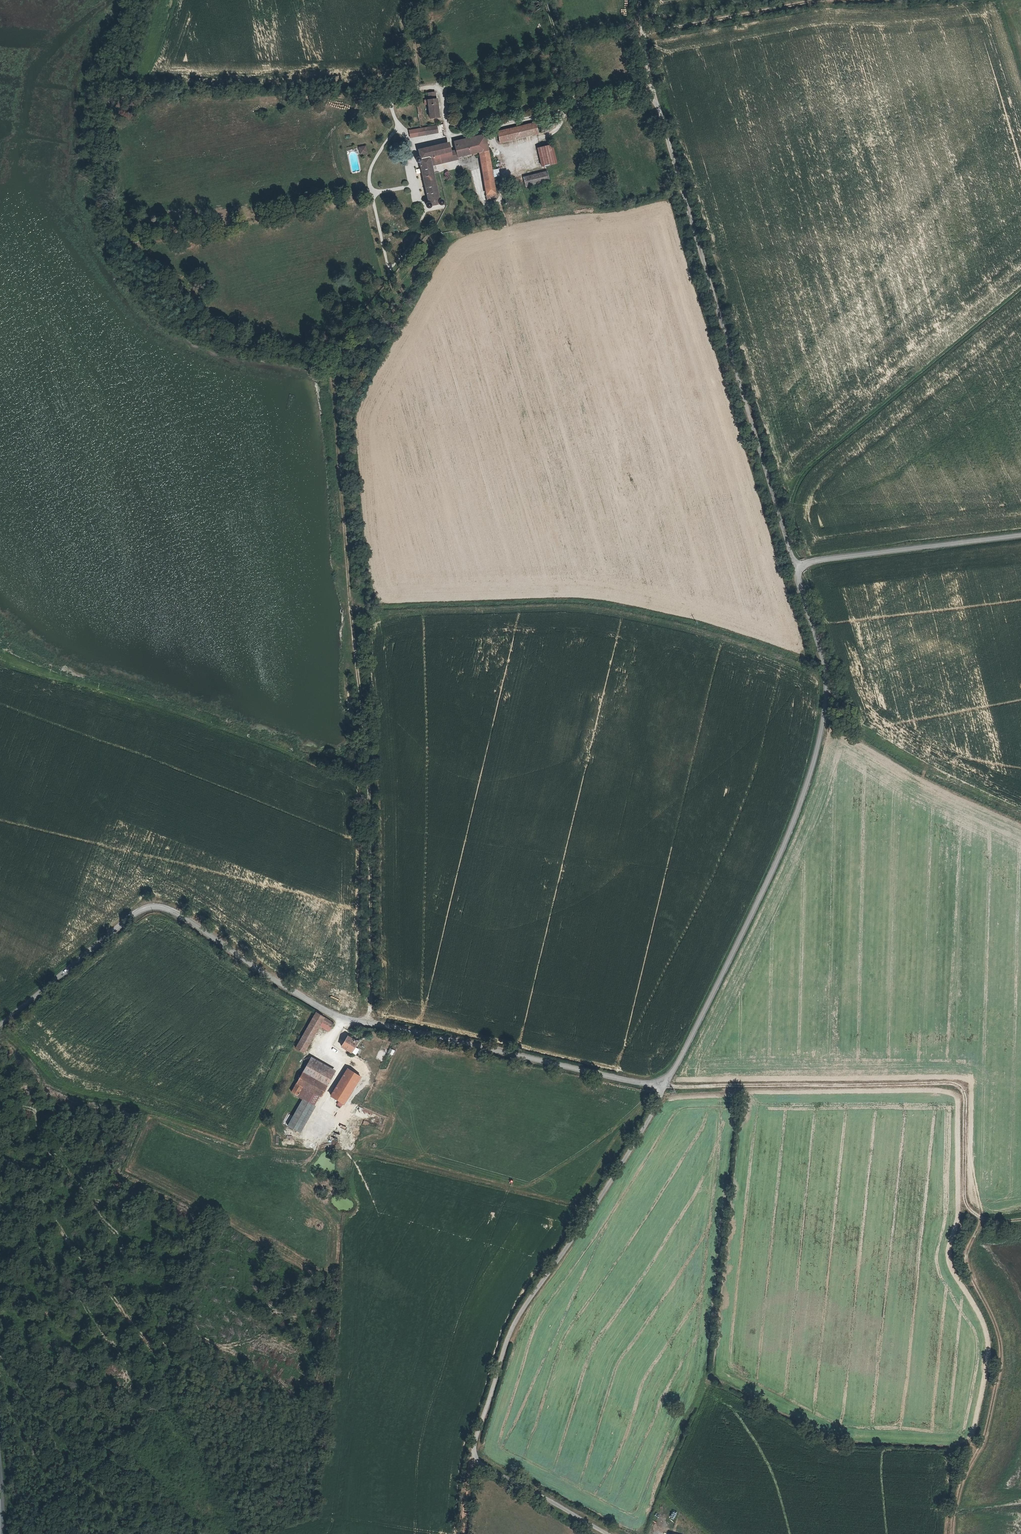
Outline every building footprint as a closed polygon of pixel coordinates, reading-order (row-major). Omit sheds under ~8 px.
[(431,103),(434,122),(443,120),(440,102),(439,102),(433,103),(431,103)] [(541,134),(538,122),(501,133),(503,143),(541,134)] [(440,128),(428,130),(429,138),(442,135),(440,128)] [(488,136),(457,144),(461,159),(482,153),(492,200),(500,198),(488,136)] [(360,155),(367,153),(365,145),(358,147),(360,155)] [(453,154),(451,145),(422,153),(424,161),(423,161),(421,161),(421,162),(420,163),(420,164),(421,165),(423,165),(424,164),(434,206),(432,206),(431,208),(432,210),(433,210),(434,211),(436,210),(436,209),(444,207),(445,208),(446,207),(447,207),(448,205),(448,204),(447,203),(446,202),(445,202),(444,203),(435,167),(433,159),(437,159),(438,167),(456,162),(455,154),(453,154)] [(560,163),(556,145),(541,149),(546,167),(560,163)] [(554,180),(552,172),(528,178),(530,187),(554,180)] [(309,1057),(327,1026),(336,1031),(338,1028),(320,1016),(306,1040),(299,1051),(309,1057)] [(361,1046),(350,1040),(345,1050),(355,1056),(361,1046)] [(314,1061),(306,1076),(329,1090),(337,1075),(314,1061)] [(364,1081),(352,1073),(335,1099),(347,1107),(364,1081)] [(306,1076),(298,1089),(308,1095),(321,1103),(329,1090),(306,1076)] [(308,1095),(298,1089),(294,1096),(304,1102),(308,1095)] [(300,1135),(315,1109),(305,1103),(290,1129),(300,1135)] [(287,1113),(282,1123),(286,1125),(291,1115),(287,1113)]
